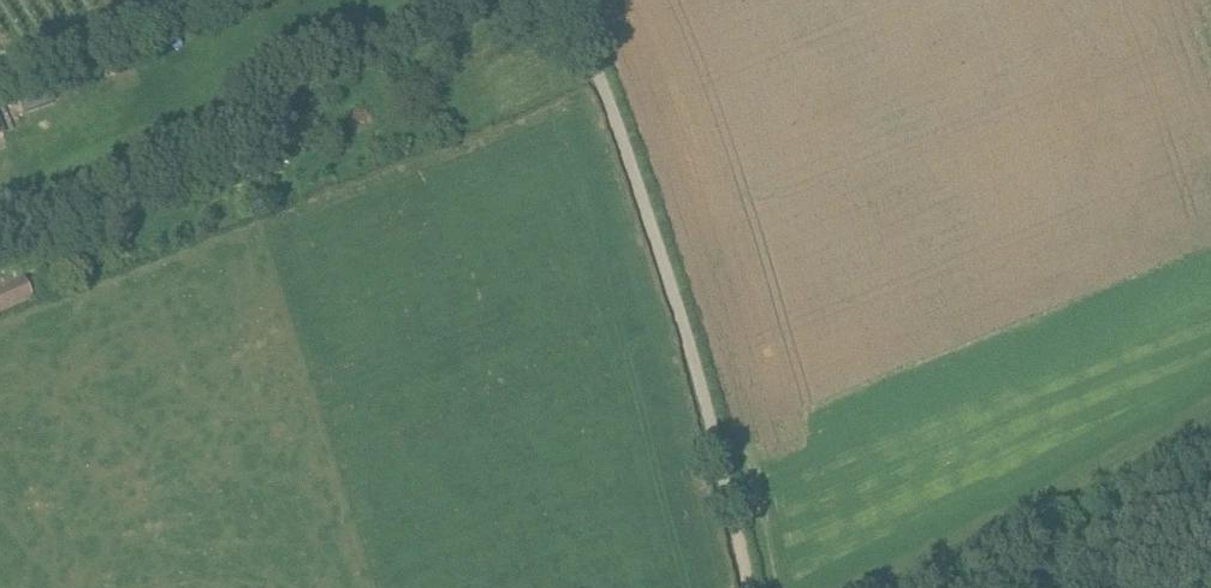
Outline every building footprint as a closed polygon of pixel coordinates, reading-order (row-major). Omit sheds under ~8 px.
[(25,279),(0,290),(0,312),(33,297),(25,279)]
